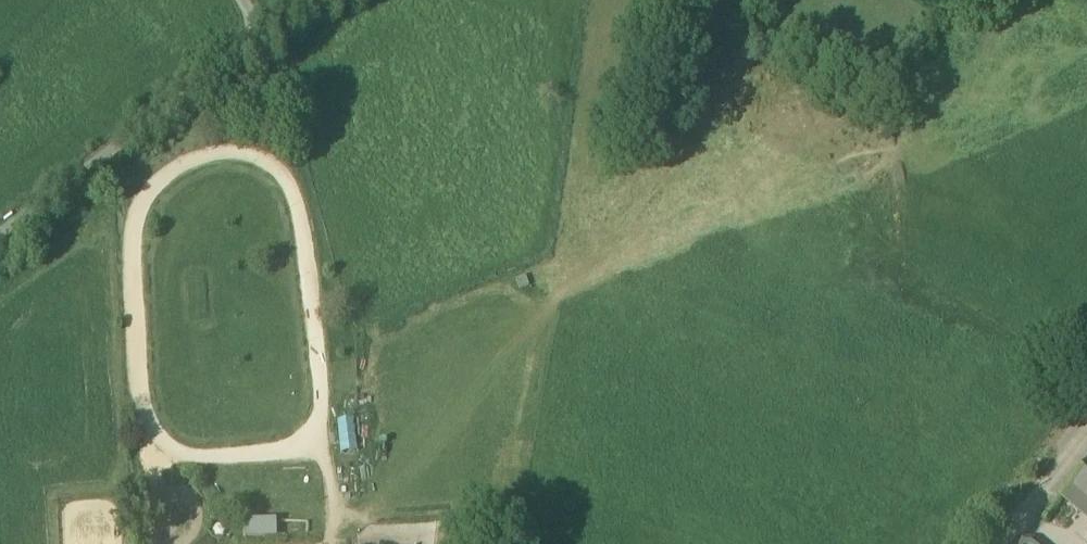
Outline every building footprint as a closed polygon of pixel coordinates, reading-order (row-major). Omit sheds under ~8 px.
[(355,417),(337,419),(341,454),(359,452),(355,417)] [(1086,514),(1086,469),(1065,496),(1086,514)] [(281,520),(251,520),(251,536),(281,536),(281,520)]
